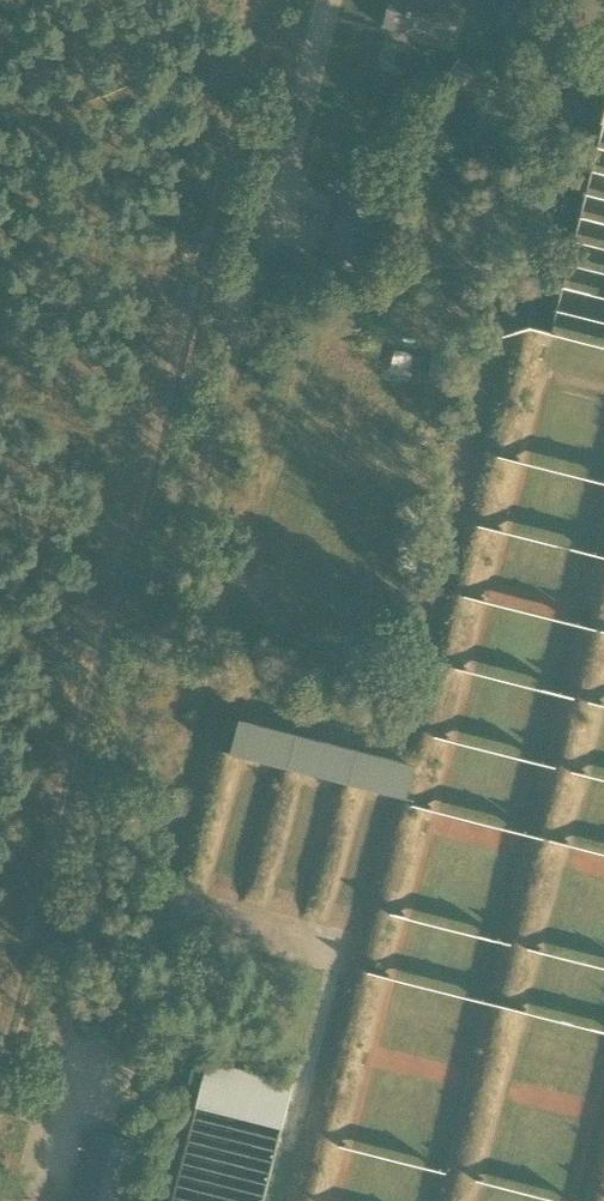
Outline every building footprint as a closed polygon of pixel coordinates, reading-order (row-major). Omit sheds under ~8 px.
[(385,28),(451,44),(460,11),(458,10),(457,16),(445,14),(446,8),(417,0),(392,0),(385,28)] [(520,8),(508,4),(502,28),(514,32),(520,8)] [(459,60),(446,80),(463,91),(476,72),(459,60)] [(602,70),(550,315),(603,326),(603,71),(602,70)] [(393,349),(390,373),(412,376),(416,352),(393,349)] [(491,581),(485,602),(570,626),(576,606),(491,581)] [(394,799),(402,765),(227,722),(218,757),(394,799)] [(294,1084),(208,1062),(173,1200),(264,1200),(294,1084)]
